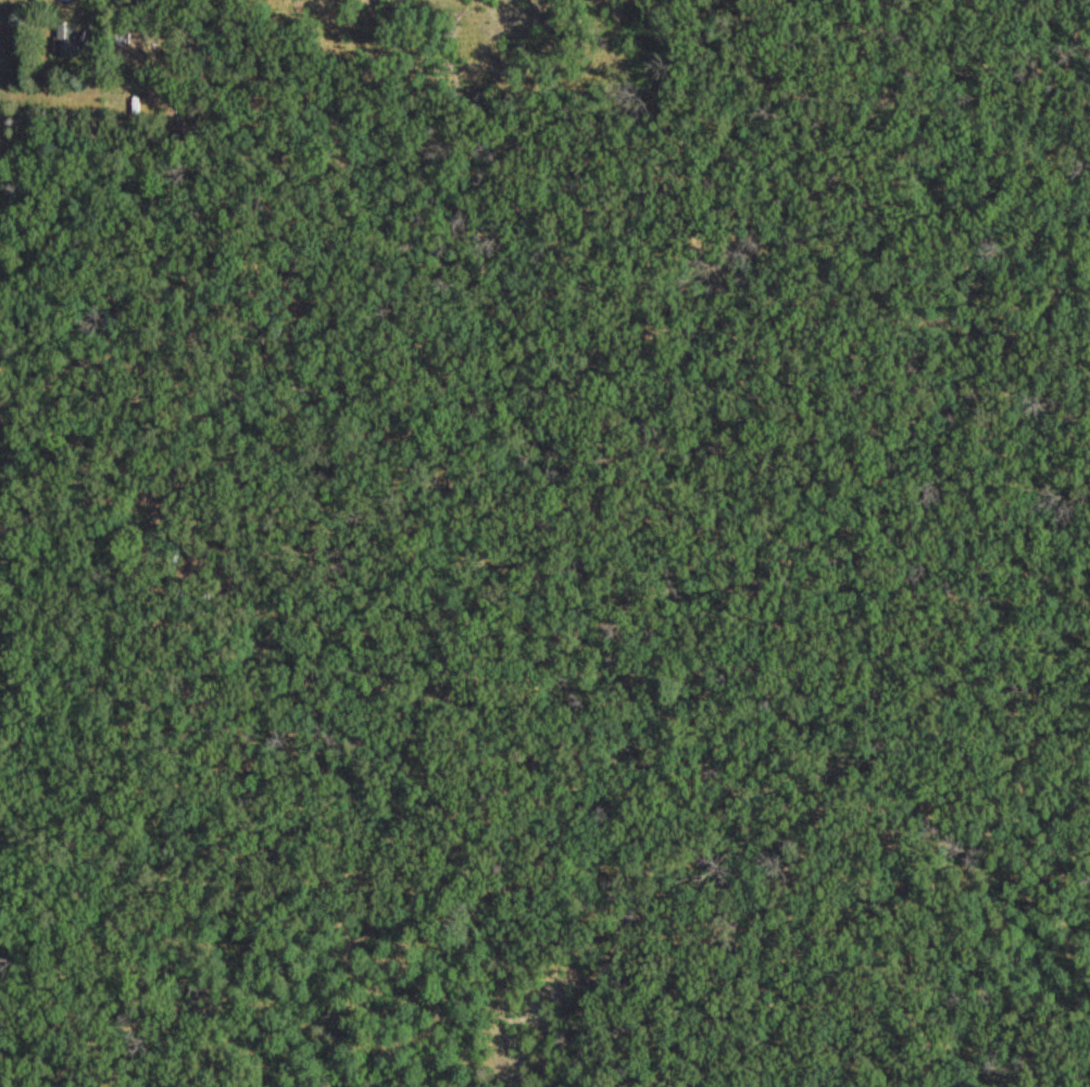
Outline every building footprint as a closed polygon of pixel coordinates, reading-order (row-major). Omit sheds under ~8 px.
[(130,23),(114,23),(114,47),(130,47),(130,23)]
